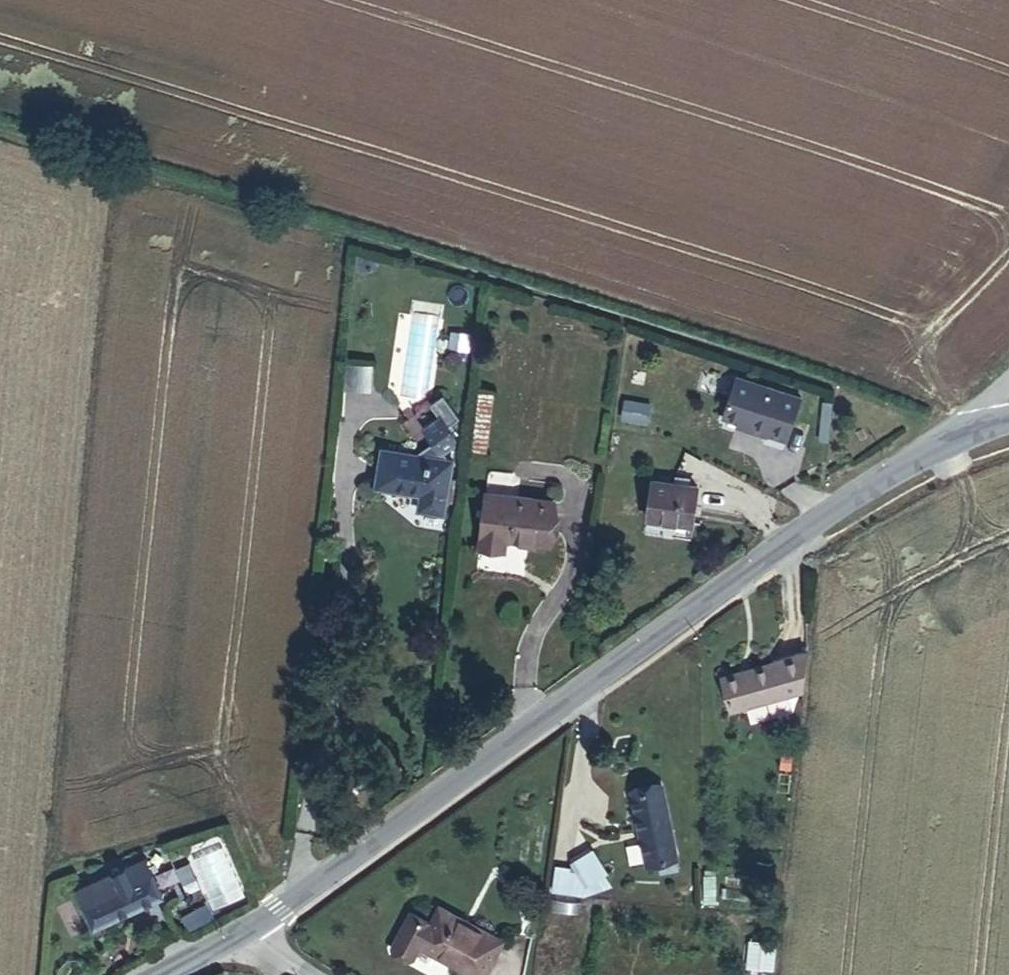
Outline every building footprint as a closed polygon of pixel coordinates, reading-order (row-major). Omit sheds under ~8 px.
[(409,313),(405,396),(433,397),(438,315),(409,313)] [(468,350),(470,334),(452,332),(450,347),(468,350)] [(374,386),(374,368),(356,367),(355,385),(374,386)] [(801,398),(737,376),(723,418),(750,427),(749,430),(766,436),(767,434),(787,441),(801,398)] [(494,394),(480,393),(474,450),(487,452),(494,394)] [(419,509),(444,513),(453,460),(449,460),(445,453),(456,446),(457,436),(450,424),(460,417),(444,394),(431,403),(440,415),(423,426),(439,448),(430,456),(383,448),(377,487),(422,494),(419,509)] [(625,401),(622,418),(647,422),(649,405),(625,401)] [(694,523),(699,486),(654,480),(649,518),(694,523)] [(548,545),(554,501),(487,492),(480,548),(505,551),(506,539),(548,545)] [(805,690),(809,653),(723,677),(733,710),(805,690)] [(679,870),(662,786),(634,791),(648,865),(661,862),(663,872),(679,870)] [(558,867),(554,891),(568,893),(569,890),(584,892),(585,887),(607,876),(594,851),(573,862),(577,870),(558,867)] [(95,926),(164,894),(146,857),(112,873),(109,865),(74,882),(95,926)] [(209,905),(182,916),(189,932),(216,921),(209,905)] [(72,937),(84,931),(73,907),(60,912),(72,937)] [(431,923),(411,912),(391,951),(412,962),(420,947),(473,974),(486,974),(504,941),(440,907),(431,923)] [(777,949),(752,947),(750,973),(775,974),(777,949)]
